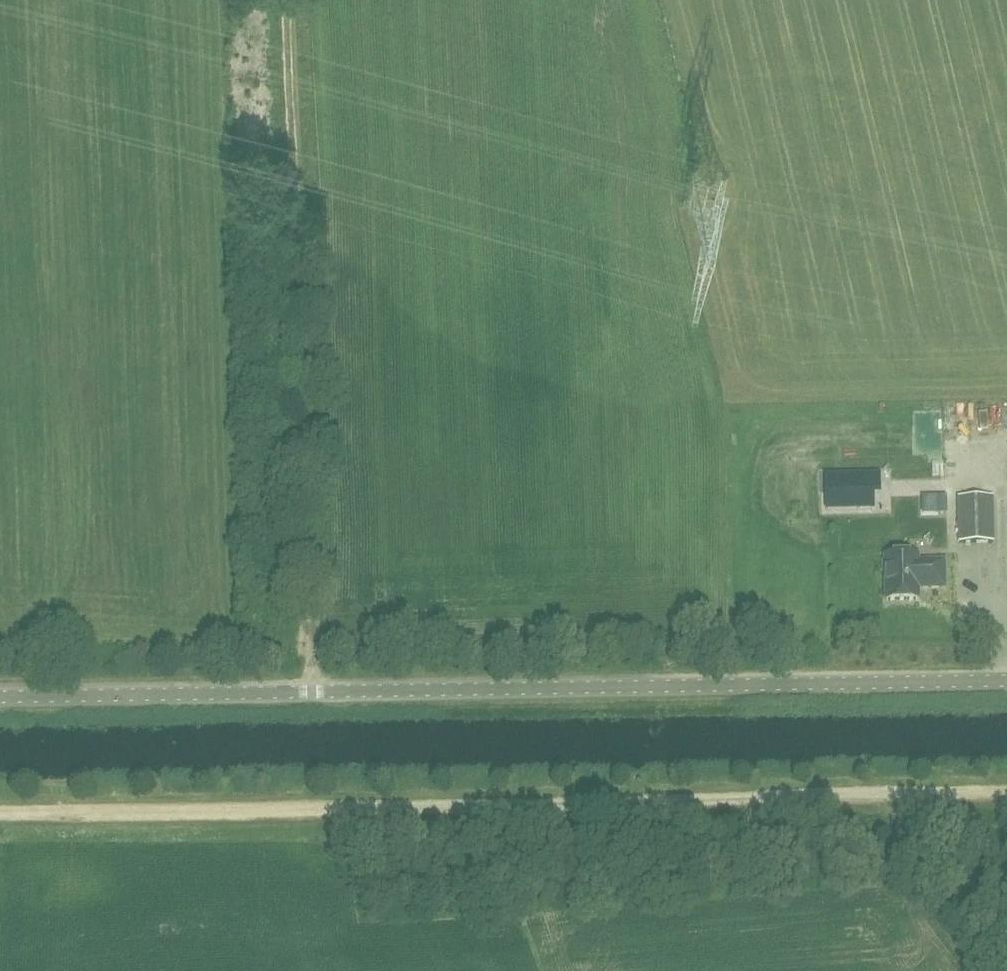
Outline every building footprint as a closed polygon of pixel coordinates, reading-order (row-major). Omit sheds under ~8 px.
[(876,492),(876,472),(831,473),(832,491),(824,490),(825,512),(869,512),(868,492),(876,492)] [(959,544),(995,543),(993,496),(957,498),(959,544)] [(946,497),(938,497),(939,514),(947,514),(946,497)] [(919,558),(919,552),(883,553),(884,600),(919,599),(919,589),(946,588),(945,558),(919,558)]
